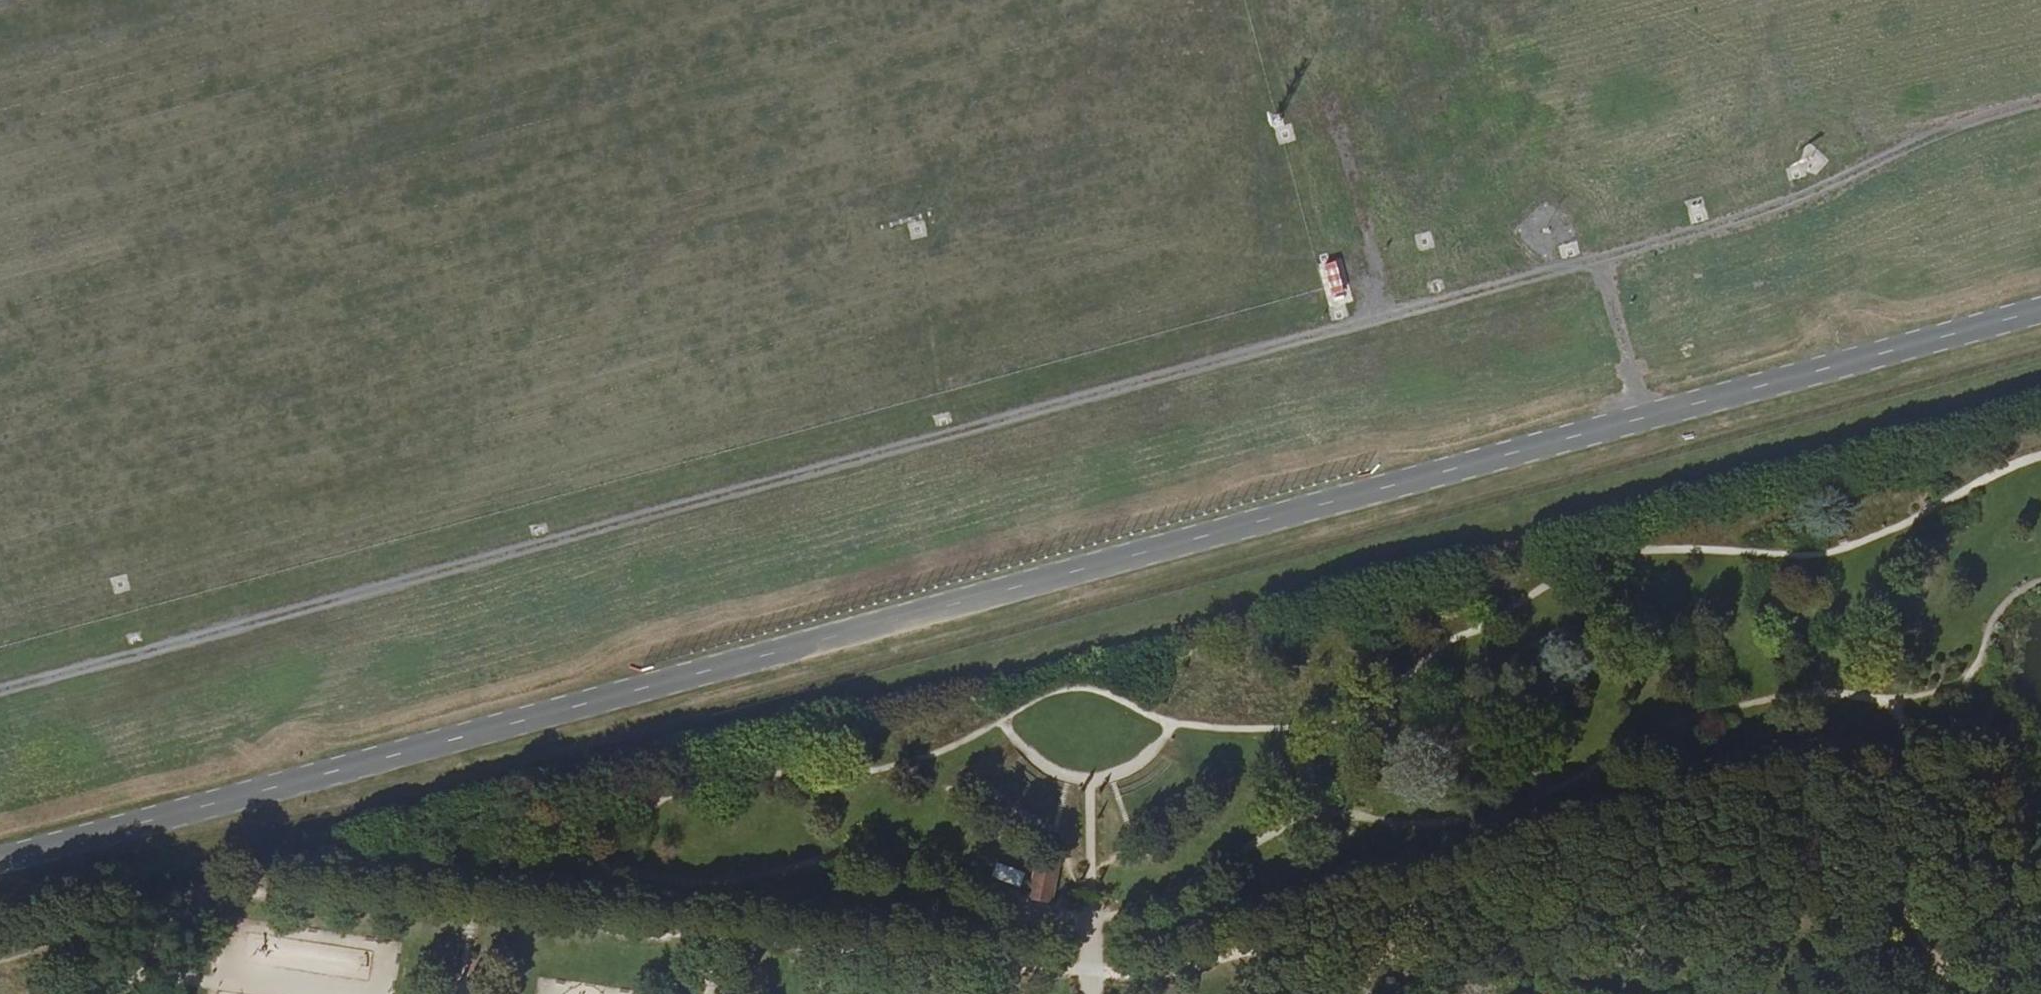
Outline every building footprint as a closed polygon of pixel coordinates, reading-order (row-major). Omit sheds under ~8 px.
[(1060,866),(1038,862),(1032,892),(1031,899),(1053,903),(1060,866)]
